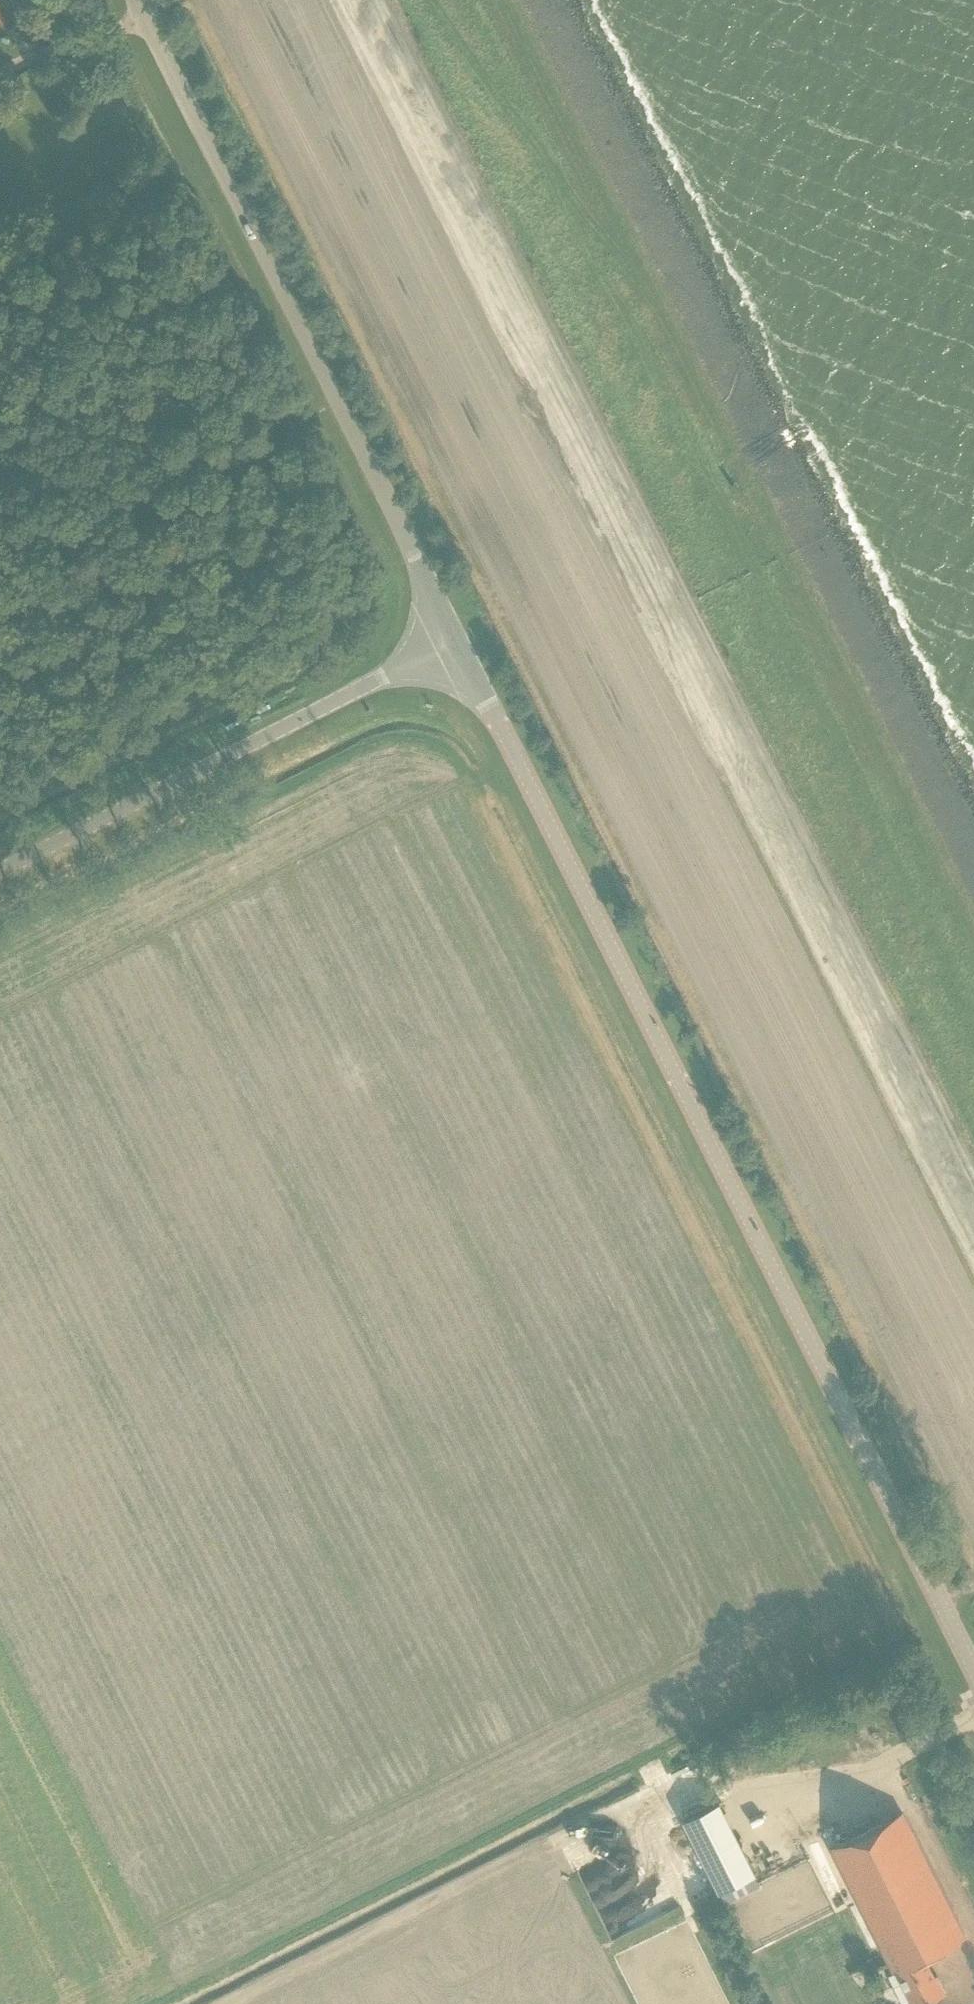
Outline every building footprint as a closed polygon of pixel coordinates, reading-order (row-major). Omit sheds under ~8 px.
[(719,1805),(683,1823),(719,1894),(755,1876),(719,1805)] [(914,2003),(920,2003),(944,1992),(935,1975),(933,1975),(924,1954),(963,1935),(903,1813),(831,1849),(893,1973),(897,1971),(914,2003)]
